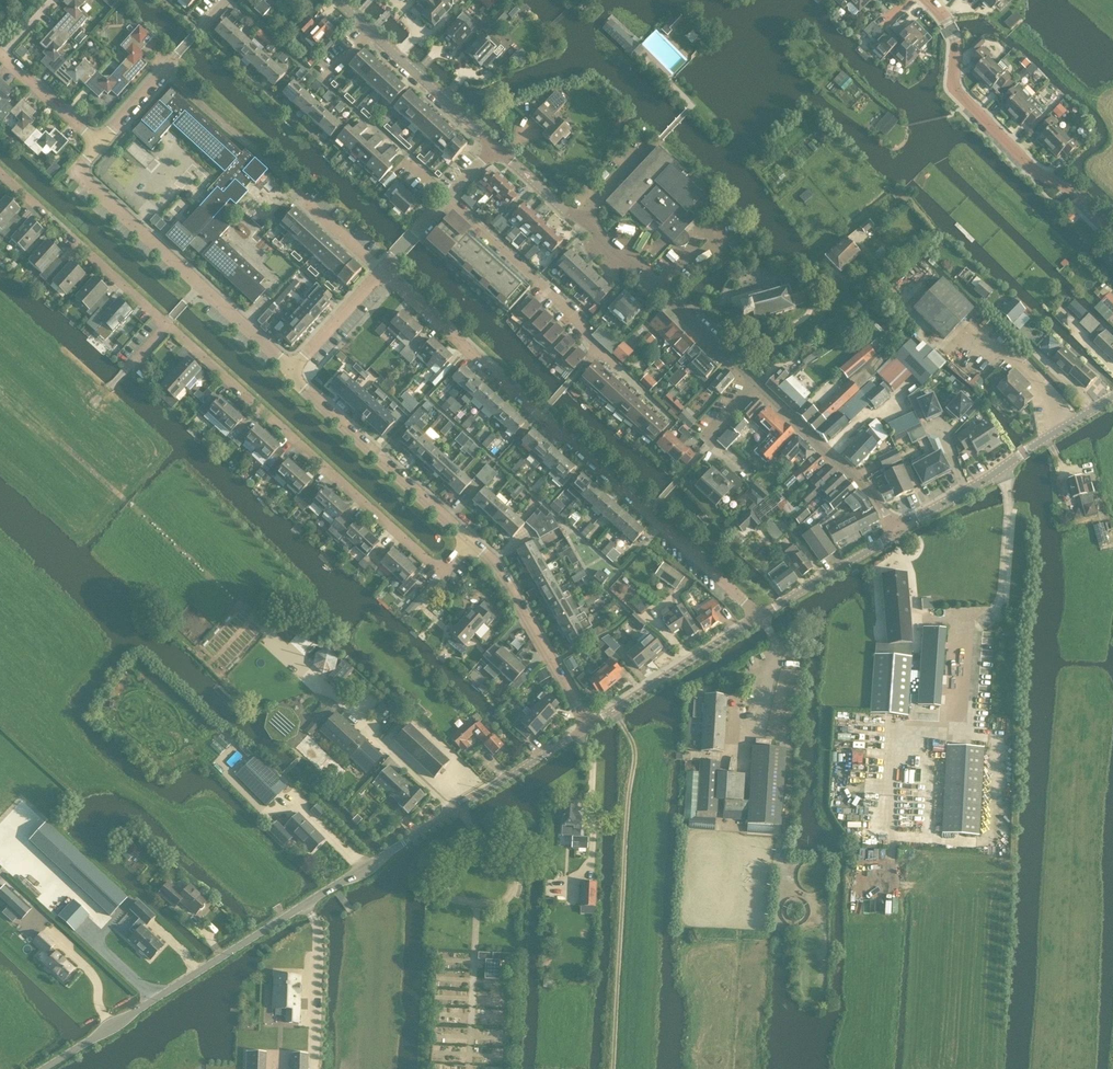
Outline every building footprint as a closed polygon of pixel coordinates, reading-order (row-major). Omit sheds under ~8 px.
[(51,32),(59,38),(65,32),(71,38),(88,19),(78,10),(87,0),(65,0),(63,3),(67,7),(64,11),(67,14),(51,32)] [(111,10),(118,2),(116,0),(101,0),(111,10)] [(262,1),(254,10),(263,18),(271,9),(264,3),(267,0),(261,0),(262,1)] [(418,4),(426,11),(422,15),(434,27),(450,9),(452,7),(453,4),(453,0),(422,0),(418,4)] [(497,0),(481,0),(481,1),(489,9),(497,0)] [(840,7),(843,10),(846,7),(848,9),(848,11),(852,15),(855,15),(858,12),(871,0),(847,0),(840,7)] [(991,8),(999,0),(983,0),(991,8)] [(502,9),(483,30),(488,35),(498,24),(500,26),(509,17),(512,20),(519,12),(512,6),(505,12),(502,9)] [(483,7),(479,11),(486,18),(490,14),(483,7)] [(244,17),(235,10),(231,15),(240,22),(244,17)] [(458,22),(446,35),(458,46),(471,33),(470,32),(477,25),(464,13),(456,20),(458,22)] [(671,32),(669,29),(682,16),(679,14),(679,13),(673,19),(671,17),(670,16),(668,19),(663,24),(665,25),(661,30),(667,36),(671,32)] [(308,18),(299,28),(305,34),(315,25),(308,18)] [(325,20),(309,36),(316,43),(324,35),(328,39),(336,31),(325,20)] [(611,20),(602,29),(607,34),(626,51),(624,53),(631,59),(634,62),(634,61),(644,50),(640,46),(636,43),(639,41),(634,37),(632,39),(615,24),(611,20)] [(215,32),(227,44),(237,32),(225,21),(215,32)] [(863,32),(874,43),(870,47),(883,60),(889,54),(889,53),(895,47),(872,23),(863,32)] [(131,56),(122,65),(128,71),(122,78),(129,84),(147,65),(141,60),(145,55),(141,51),(148,43),(152,38),(139,26),(135,31),(120,46),(131,56)] [(898,38),(904,44),(917,57),(920,54),(914,47),(923,38),(910,26),(898,38)] [(259,31),(256,35),(268,46),(272,42),(272,41),(260,30),(259,31)] [(41,63),(54,76),(66,62),(57,54),(71,38),(65,32),(59,38),(51,32),(40,44),(46,49),(42,53),(47,57),(41,63)] [(75,41),(79,45),(87,37),(82,32),(75,41)] [(237,32),(227,44),(239,54),(249,43),(237,32)] [(483,36),(466,54),(474,61),(472,62),(477,66),(478,65),(479,66),(480,65),(486,70),(497,57),(492,52),(493,51),(499,45),(491,38),(488,41),(483,36)] [(343,38),(339,41),(349,50),(352,47),(343,38)] [(984,44),(980,40),(972,47),(976,52),(984,44)] [(271,54),(277,47),(272,42),(268,46),(265,49),(271,54)] [(249,43),(239,54),(250,65),(260,54),(249,43)] [(22,58),(28,51),(21,44),(15,51),(22,58)] [(905,69),(917,57),(904,44),(898,50),(895,47),(889,53),(889,54),(905,69)] [(520,48),(509,60),(518,68),(529,57),(520,48)] [(981,66),(973,73),(982,82),(997,67),(988,59),(991,56),(984,48),(974,58),(981,66)] [(363,51),(349,67),(357,75),(372,59),(363,51)] [(289,58),(284,53),(277,60),(283,64),(289,58)] [(260,54),(250,65),(262,76),(272,65),(260,54)] [(372,59),(357,75),(365,82),(380,66),(372,59)] [(66,62),(54,76),(67,88),(73,82),(76,85),(79,81),(86,87),(98,73),(84,61),(75,71),(66,62)] [(98,73),(86,87),(99,99),(104,93),(108,96),(111,92),(117,98),(129,84),(122,78),(128,71),(122,65),(107,82),(98,73)] [(285,76),(272,65),(262,76),(274,87),(285,76)] [(380,66),(365,82),(374,90),(388,74),(380,66)] [(997,67),(982,82),(990,90),(998,83),(1003,88),(1012,78),(1007,73),(1005,75),(997,67)] [(302,68),(296,75),(298,77),(301,80),(307,73),(308,73),(302,68)] [(660,83),(666,77),(658,69),(653,75),(660,83)] [(388,74),(374,90),(382,98),(397,82),(388,74)] [(11,114),(14,110),(8,105),(11,101),(8,98),(13,92),(0,80),(0,122),(2,124),(11,114)] [(316,93),(322,86),(316,81),(310,88),(316,93)] [(397,82),(382,98),(390,106),(405,89),(397,82)] [(283,95),(294,106),(304,95),(293,84),(283,95)] [(1004,99),(1009,104),(1004,110),(1013,118),(1033,98),(1030,95),(1029,97),(1023,91),(1025,90),(1019,84),(1006,97),(1004,99)] [(212,196),(201,208),(212,219),(216,214),(217,215),(230,201),(236,206),(237,205),(236,205),(247,193),(248,193),(243,188),(251,180),(256,185),(257,184),(256,183),(267,171),(268,172),(268,171),(245,150),(242,154),(172,90),(142,122),(142,123),(132,133),(152,152),(162,141),(160,140),(172,126),(225,174),(208,192),(212,196)] [(328,103),(334,96),(328,91),(322,99),(328,103)] [(408,92),(393,109),(402,116),(417,100),(408,92)] [(555,93),(532,118),(541,126),(548,131),(543,137),(554,147),(562,138),(565,139),(569,134),(567,132),(568,131),(558,121),(557,121),(551,116),(565,102),(555,93)] [(352,105),(355,102),(347,94),(344,98),(352,105)] [(304,95),(294,106),(306,117),(316,106),(304,95)] [(1033,98),(1013,118),(1021,127),(1026,122),(1031,126),(1033,124),(1043,114),(1046,111),(1033,98)] [(12,133),(25,145),(37,132),(31,126),(35,122),(31,119),(36,113),(23,100),(14,110),(11,114),(20,123),(12,133)] [(417,100),(402,116),(410,124),(425,108),(417,100)] [(339,114),(346,107),(341,102),(334,109),(339,114)] [(316,106),(306,117),(318,128),(328,116),(316,106)] [(425,108),(410,124),(418,132),(433,115),(425,108)] [(369,120),(372,117),(363,109),(360,113),(369,120)] [(887,113),(875,128),(885,137),(898,122),(887,113)] [(620,114),(611,125),(618,130),(626,119),(620,114)] [(433,115),(418,132),(427,139),(442,123),(433,115)] [(328,116),(318,128),(330,139),(340,127),(328,116)] [(1041,130),(1046,134),(1040,140),(1049,148),(1064,133),(1056,125),(1058,123),(1053,118),(1043,127),(1041,130)] [(356,128),(363,134),(367,129),(361,123),(356,128)] [(442,123),(427,139),(435,147),(450,131),(442,123)] [(392,136),(392,135),(395,132),(387,125),(384,128),(392,136)] [(347,129),(335,143),(342,149),(355,136),(358,139),(363,134),(356,128),(352,133),(347,129)] [(37,132),(25,145),(38,157),(47,147),(57,156),(69,142),(55,130),(50,136),(46,133),(43,137),(37,132)] [(450,131),(435,147),(443,154),(458,138),(450,131)] [(1064,133),(1049,148),(1057,157),(1063,152),(1067,157),(1070,154),(1079,145),(1074,139),(1072,141),(1064,133)] [(355,136),(342,149),(349,156),(362,142),(358,139),(355,136)] [(371,141),(377,147),(382,142),(375,136),(371,141)] [(458,138),(443,154),(452,162),(466,146),(458,138)] [(408,151),(411,148),(403,140),(400,143),(408,151)] [(362,142),(349,156),(356,163),(370,149),(373,152),(377,147),(371,141),(366,146),(362,142)] [(393,146),(386,154),(392,160),(396,155),(394,154),(398,150),(393,146)] [(613,195),(605,203),(622,218),(629,211),(646,228),(656,218),(662,225),(658,229),(659,229),(671,241),(673,243),(676,245),(677,246),(678,247),(679,247),(680,248),(682,248),(683,247),(685,247),(686,246),(687,246),(688,245),(689,243),(689,242),(689,241),(690,240),(689,238),(689,237),(688,236),(688,234),(687,234),(684,231),(697,217),(716,197),(695,176),(691,173),(685,179),(671,166),(675,162),(673,161),(658,147),(613,195)] [(370,149),(356,163),(364,170),(377,156),(373,152),(370,149)] [(377,156),(364,170),(372,177),(384,163),(387,165),(392,160),(386,154),(381,159),(377,156)] [(425,166),(428,163),(420,155),(417,158),(425,166)] [(384,163),(372,177),(379,183),(392,169),(387,165),(384,163)] [(605,171),(599,177),(603,182),(609,176),(605,171)] [(390,172),(380,183),(386,189),(396,178),(395,176),(391,173),(390,172)] [(487,186),(496,193),(505,182),(497,174),(494,177),(489,172),(479,183),(485,188),(487,186)] [(397,182),(385,195),(392,200),(390,202),(401,212),(404,215),(414,204),(408,198),(411,195),(397,182)] [(514,190),(505,182),(496,193),(503,201),(501,203),(507,208),(517,198),(511,193),(514,190)] [(461,199),(471,209),(476,204),(466,194),(461,199)] [(4,238),(21,220),(16,215),(20,210),(6,198),(0,205),(0,230),(1,231),(0,231),(0,235),(4,238)] [(512,216),(522,225),(533,213),(523,204),(512,216)] [(200,255),(202,256),(212,266),(254,304),(266,291),(259,285),(265,279),(219,238),(230,226),(217,215),(216,214),(212,219),(201,208),(200,208),(199,208),(200,209),(183,227),(182,227),(178,224),(166,237),(183,253),(190,245),(200,255)] [(279,226),(284,230),(281,234),(284,237),(288,234),(303,218),(294,209),(279,226)] [(533,213),(522,225),(532,234),(543,223),(533,213)] [(451,260),(508,312),(530,289),(476,240),(481,235),(477,231),(472,236),(468,233),(470,231),(452,214),(450,216),(449,215),(428,238),(429,239),(427,241),(445,258),(447,256),(451,260)] [(156,215),(150,222),(155,226),(160,231),(166,225),(161,220),(156,215)] [(499,215),(490,224),(495,229),(504,220),(499,215)] [(252,220),(259,226),(262,229),(265,225),(255,216),(252,220)] [(303,218),(288,234),(296,241),(311,225),(303,218)] [(21,220),(4,238),(10,244),(12,241),(25,253),(44,232),(30,220),(26,224),(21,220)] [(859,228),(864,233),(872,225),(868,220),(859,228)] [(543,223),(532,234),(542,244),(553,232),(543,223)] [(311,225),(296,241),(305,249),(319,233),(311,225)] [(515,229),(510,234),(515,238),(520,233),(515,229)] [(553,232),(542,244),(551,253),(563,241),(553,232)] [(319,233),(305,249),(313,256),(328,241),(319,233)] [(510,234),(505,239),(510,243),(515,238),(510,234)] [(516,240),(511,245),(517,250),(521,246),(527,240),(521,234),(516,240)] [(844,237),(824,258),(840,273),(860,253),(846,239),(844,237)] [(272,243),(280,250),(283,247),(275,239),(272,243)] [(40,277),(45,281),(62,263),(57,258),(61,253),(48,241),(28,262),(42,274),(40,277)] [(328,241),(313,256),(321,264),(336,248),(328,241)] [(535,247),(530,253),(534,257),(539,251),(535,247)] [(336,248),(321,264),(329,271),(344,255),(336,248)] [(561,270),(559,273),(562,276),(565,274),(563,272),(576,257),(570,251),(556,266),(561,270)] [(291,255),(299,263),(302,259),(294,252),(291,255)] [(530,253),(525,258),(529,262),(534,257),(530,253)] [(344,255),(329,271),(338,279),(352,263),(344,255)] [(563,272),(565,274),(569,277),(582,263),(576,257),(563,272)] [(62,263),(45,281),(51,287),(53,284),(66,296),(85,275),(71,263),(67,267),(62,263)] [(352,263),(338,279),(346,286),(351,281),(353,284),(358,278),(356,275),(361,270),(352,263)] [(582,263),(569,277),(574,282),(571,284),(575,288),(577,285),(576,284),(589,268),(582,263)] [(308,270),(316,278),(318,275),(310,267),(308,270)] [(576,284),(577,285),(581,289),(595,274),(589,268),(576,284)] [(595,274),(581,289),(586,293),(583,296),(581,298),(585,301),(589,296),(588,295),(601,280),(595,274)] [(992,292),(972,274),(965,283),(985,300),(992,292)] [(95,278),(75,299),(88,311),(86,314),(91,318),(109,300),(103,295),(108,290),(95,278)] [(291,284),(295,287),(300,282),(295,279),(291,284)] [(588,295),(589,296),(598,304),(611,289),(601,280),(588,295)] [(944,340),(973,310),(941,280),(913,310),(944,340)] [(324,285),(332,293),(335,290),(327,282),(324,285)] [(304,297),(307,300),(322,313),(329,305),(327,304),(331,298),(316,284),(304,297)] [(291,285),(286,290),(290,293),(294,288),(291,285)] [(752,315),(753,317),(754,321),(759,320),(759,321),(761,320),(761,319),(766,318),(767,318),(768,318),(768,317),(774,315),(774,316),(776,316),(776,315),(783,313),(783,314),(785,313),(784,312),(794,310),(794,307),(805,304),(800,287),(789,290),(788,288),(778,290),(777,290),(777,291),(769,293),(769,292),(767,293),(768,293),(762,295),(761,294),(760,295),(760,296),(754,297),(754,296),(753,297),(753,298),(748,299),(749,303),(750,305),(752,304),(753,306),(750,307),(752,313),(754,312),(755,314),(752,315)] [(608,310),(626,327),(642,310),(624,293),(608,310)] [(1111,293),(1102,302),(1112,313),(1112,296),(1111,293)] [(524,325),(526,327),(541,308),(537,304),(538,303),(529,295),(511,315),(524,325)] [(280,296),(275,301),(279,305),(284,299),(280,296)] [(1014,299),(1000,313),(1012,324),(1026,310),(1014,299)] [(91,318),(86,324),(94,331),(102,323),(113,333),(132,312),(118,300),(114,304),(109,300),(91,318)] [(300,308),(314,321),(322,313),(307,300),(300,308)] [(1072,302),(1067,308),(1080,320),(1087,312),(1088,311),(1075,300),(1072,302)] [(275,301),(271,306),(275,310),(279,305),(275,301)] [(740,307),(738,308),(738,310),(740,310),(741,315),(740,316),(741,318),(743,317),(743,320),(745,319),(745,317),(751,316),(751,318),(753,317),(752,315),(755,314),(754,312),(752,313),(750,307),(753,306),(752,304),(750,305),(749,303),(747,303),(748,305),(742,307),(742,305),(739,306),(740,307)] [(292,317),(307,330),(314,321),(300,308),(292,317)] [(526,327),(524,325),(522,328),(535,337),(537,339),(552,320),(548,317),(549,315),(541,308),(526,327)] [(268,309),(257,322),(262,326),(273,314),(268,309)] [(650,325),(672,347),(688,331),(666,309),(650,325)] [(285,325),(299,338),(307,330),(292,317),(288,313),(285,316),(289,320),(285,325)] [(387,330),(397,339),(412,322),(402,313),(396,319),(391,314),(375,332),(381,337),(387,330)] [(1018,330),(1029,319),(1023,314),(1013,325),(1018,330)] [(1091,334),(1100,325),(1090,315),(1081,324),(1091,334)] [(537,339),(535,337),(533,340),(546,350),(548,351),(563,332),(559,329),(560,328),(552,320),(537,339)] [(397,339),(406,348),(399,355),(405,359),(423,340),(418,335),(422,331),(412,322),(397,339)] [(291,347),(299,338),(285,325),(277,334),(291,347)] [(591,337),(598,343),(602,338),(606,334),(600,328),(591,337)] [(688,331),(672,347),(683,358),(699,342),(688,331)] [(1095,343),(1104,353),(1105,352),(1112,360),(1112,337),(1107,331),(1095,343)] [(548,351),(546,350),(544,352),(557,362),(558,363),(574,344),(570,341),(571,340),(563,332),(548,351)] [(643,339),(649,345),(655,339),(649,333),(643,339)] [(606,334),(602,338),(598,343),(602,347),(610,338),(606,334)] [(1039,347),(1049,358),(1061,346),(1050,336),(1039,347)] [(610,338),(602,347),(606,351),(607,350),(615,342),(610,338)] [(423,340),(405,359),(410,364),(418,355),(428,364),(441,349),(432,340),(428,344),(423,340)] [(615,342),(607,350),(612,355),(613,354),(620,346),(615,342)] [(699,342),(683,358),(678,363),(681,366),(688,359),(691,363),(705,349),(699,342)] [(895,392),(912,375),(923,386),(945,364),(922,344),(917,349),(910,342),(894,358),(876,374),(895,392)] [(558,363),(557,362),(555,364),(569,375),(585,357),(581,353),(582,352),(574,344),(558,363)] [(620,346),(613,354),(623,363),(632,353),(622,344),(620,346)] [(858,390),(884,365),(875,356),(868,347),(840,370),(848,379),(850,381),(817,412),(810,407),(800,417),(808,423),(807,423),(815,431),(832,415),(859,391),(858,390)] [(1097,377),(1065,348),(1053,361),(1068,376),(1070,373),(1086,388),(1097,377)] [(428,364),(427,366),(431,370),(436,374),(429,381),(435,387),(452,368),(447,363),(451,358),(441,349),(428,364)] [(707,379),(721,365),(705,349),(691,363),(707,379)] [(805,365),(817,357),(812,350),(800,358),(805,365)] [(173,369),(169,373),(185,389),(195,378),(198,381),(202,380),(204,378),(204,374),(189,361),(186,358),(181,364),(175,371),(173,369)] [(653,365),(659,370),(664,365),(659,360),(653,365)] [(579,381),(589,388),(604,372),(608,368),(604,365),(601,369),(595,364),(579,381)] [(356,365),(353,368),(361,376),(364,372),(356,365)] [(775,392),(775,393),(796,413),(806,403),(792,388),(810,374),(804,366),(786,381),(785,380),(780,384),(781,385),(775,392)] [(453,379),(463,389),(473,377),(463,368),(453,379)] [(604,372),(589,388),(598,395),(599,395),(612,380),(613,380),(617,376),(613,373),(609,377),(604,372),(608,369),(608,368),(604,372)] [(782,368),(766,384),(775,392),(781,385),(780,384),(785,380),(786,378),(787,379),(789,377),(788,377),(789,375),(782,368)] [(679,369),(668,381),(675,387),(686,375),(679,369)] [(997,389),(1020,411),(1032,398),(1021,387),(1026,381),(1014,369),(1008,375),(1009,377),(997,389)] [(720,394),(734,379),(724,371),(711,386),(720,394)] [(334,385),(330,389),(341,398),(353,384),(351,383),(340,372),(331,382),(334,385)] [(175,400),(185,389),(169,373),(164,378),(167,380),(161,387),(164,389),(158,396),(172,408),(178,402),(175,400)] [(599,395),(598,395),(597,396),(607,404),(621,388),(622,388),(625,384),(622,381),(618,385),(613,380),(617,376),(613,380),(612,380),(599,395)] [(646,376),(641,381),(651,390),(656,385),(646,376)] [(468,393),(461,400),(467,405),(473,398),(484,387),(473,377),(463,389),(468,393)] [(870,382),(860,391),(861,391),(867,397),(866,398),(871,403),(868,405),(872,409),(874,407),(876,408),(889,397),(887,395),(891,391),(884,382),(880,386),(880,387),(877,390),(870,383),(870,382)] [(353,384),(341,398),(351,408),(364,394),(353,384)] [(621,388),(607,404),(616,410),(616,411),(633,392),(631,389),(627,393),(622,388),(625,384),(622,388),(621,388)] [(484,387),(473,398),(483,407),(493,396),(484,387)] [(198,391),(193,395),(203,405),(205,402),(213,394),(208,389),(203,395),(198,391)] [(847,403),(816,431),(817,432),(816,432),(827,442),(847,424),(868,405),(871,403),(866,398),(867,397),(861,391),(860,391),(851,399),(847,403)] [(616,411),(616,410),(614,412),(624,420),(639,404),(643,400),(639,397),(636,401),(631,396),(634,392),(633,392),(616,411)] [(907,398),(914,413),(915,413),(921,410),(926,420),(940,414),(932,396),(918,402),(914,393),(907,398)] [(364,394),(351,408),(361,417),(374,403),(364,394)] [(493,396),(483,407),(493,416),(503,405),(493,396)] [(970,417),(982,404),(977,400),(971,406),(959,396),(946,411),(952,416),(953,415),(958,420),(966,412),(970,417)] [(208,413),(219,423),(233,407),(228,403),(226,405),(220,400),(218,402),(211,397),(199,411),(205,416),(208,413)] [(451,397),(446,402),(450,407),(455,401),(451,397)] [(742,413),(743,413),(750,419),(763,405),(756,398),(742,413)] [(446,402),(441,408),(445,412),(450,407),(446,402)] [(374,403),(361,417),(371,426),(384,412),(374,403)] [(639,404),(624,420),(633,426),(633,427),(634,427),(647,412),(648,412),(652,408),(648,405),(644,409),(639,404)] [(503,405),(493,416),(504,426),(514,414),(503,405)] [(227,436),(233,442),(246,428),(240,422),(242,419),(235,413),(237,411),(233,407),(219,423),(230,433),(227,436)] [(754,422),(769,436),(755,452),(766,463),(787,441),(794,433),(768,407),(754,422)] [(399,431),(404,436),(399,441),(406,447),(404,449),(407,453),(425,433),(415,425),(425,415),(419,409),(399,431)] [(678,417),(690,429),(696,422),(684,410),(678,417)] [(384,412),(371,426),(382,436),(395,422),(384,412)] [(634,427),(633,427),(631,428),(642,436),(656,419),(657,420),(660,416),(657,413),(653,417),(648,412),(647,412),(634,427)] [(894,437),(906,431),(914,427),(914,425),(920,423),(915,413),(914,413),(888,424),(894,437)] [(514,414),(504,426),(514,435),(524,424),(514,414)] [(466,421),(461,426),(466,431),(471,425),(476,420),(471,415),(466,421)] [(656,419),(642,436),(652,443),(666,428),(665,428),(669,424),(666,421),(662,425),(657,420),(660,416),(657,420),(656,419)] [(718,441),(717,442),(718,443),(725,451),(740,436),(739,435),(738,434),(747,424),(748,423),(740,416),(731,428),(718,441)] [(889,435),(876,419),(868,426),(882,441),(889,435)] [(450,422),(445,427),(449,431),(454,426),(450,422)] [(974,430),(972,427),(957,437),(965,450),(972,446),(977,452),(989,445),(991,448),(999,443),(997,440),(998,439),(987,422),(974,430)] [(926,437),(920,423),(914,425),(914,427),(906,431),(911,444),(926,437)] [(246,428),(233,442),(239,447),(245,441),(256,451),(271,435),(266,431),(264,433),(257,427),(252,433),(246,428)] [(445,427),(440,433),(444,436),(449,431),(445,427)] [(678,431),(688,441),(692,436),(682,427),(678,431)] [(876,445),(881,441),(869,429),(865,434),(864,434),(844,455),(856,467),(862,460),(864,460),(868,457),(868,455),(877,445),(876,445)] [(522,442),(532,452),(543,440),(532,431),(522,442)] [(425,433),(407,453),(411,456),(413,454),(419,460),(431,447),(435,443),(425,433)] [(800,465),(815,452),(794,433),(787,441),(790,444),(781,454),(788,461),(783,466),(789,471),(797,462),(800,465)] [(491,434),(486,439),(491,444),(493,442),(496,439),(491,434)] [(680,459),(683,462),(686,464),(694,455),(688,449),(687,451),(667,434),(657,445),(676,463),(680,459)] [(261,467),(261,468),(256,474),(262,479),(267,473),(280,459),(274,453),(280,447),(273,441),(275,439),(271,435),(256,451),(267,461),(261,467)] [(499,448),(493,442),(491,444),(486,439),(481,445),(492,454),(493,455),(499,448)] [(469,440),(465,445),(469,449),(474,444),(469,440)] [(532,452),(529,456),(534,461),(531,465),(535,469),(542,461),(553,449),(543,440),(532,452)] [(465,445),(460,451),(462,452),(463,454),(464,454),(469,449),(465,445)] [(431,447),(419,460),(426,465),(424,467),(428,471),(441,456),(431,447)] [(553,449),(542,461),(553,470),(563,459),(553,449)] [(897,451),(879,459),(884,469),(902,461),(897,451)] [(924,455),(937,479),(943,475),(943,474),(949,470),(939,453),(927,460),(924,455)] [(807,480),(826,463),(816,454),(784,483),(788,488),(797,480),(800,483),(806,477),(807,480)] [(930,483),(937,479),(924,455),(911,463),(923,484),(929,481),(930,483)] [(441,456),(428,471),(431,474),(433,472),(439,478),(451,464),(441,456)] [(280,459),(267,473),(273,478),(276,475),(287,485),(301,469),(297,465),(295,467),(288,461),(286,464),(280,459)] [(553,470),(548,475),(552,478),(562,487),(570,478),(567,475),(573,468),(563,459),(553,470)] [(521,460),(516,465),(520,470),(525,464),(521,460)] [(451,464),(439,478),(445,483),(443,485),(447,489),(461,473),(451,464)] [(475,477),(481,482),(492,470),(487,465),(475,477)] [(511,471),(515,475),(520,470),(516,465),(511,471)] [(818,493),(821,490),(837,475),(828,465),(810,481),(814,485),(802,498),(807,503),(818,493)] [(880,490),(877,492),(885,502),(886,502),(894,498),(913,490),(902,466),(884,474),(888,483),(889,486),(885,488),(884,485),(879,488),(880,490)] [(701,481),(695,488),(716,506),(731,490),(735,493),(743,484),(730,473),(724,479),(712,469),(711,471),(708,468),(701,475),(704,478),(701,481)] [(295,498),(301,504),(314,489),(308,484),(310,481),(304,475),(306,473),(301,469),(287,485),(298,495),(295,498)] [(492,470),(481,482),(486,487),(497,475),(492,470)] [(461,473),(447,489),(451,492),(453,490),(459,496),(471,483),(461,473)] [(821,490),(818,493),(825,501),(826,502),(827,502),(834,496),(832,494),(846,482),(838,474),(837,475),(821,490)] [(571,487),(568,491),(578,501),(582,497),(593,486),(582,476),(579,479),(571,487)] [(1070,480),(1068,480),(1073,498),(1081,496),(1087,517),(1098,514),(1092,493),(1094,492),(1090,477),(1083,479),(1083,476),(1076,478),(1075,476),(1071,477),(1070,480)] [(541,478),(536,484),(541,488),(546,482),(541,478)] [(756,482),(750,488),(751,488),(754,491),(764,500),(769,495),(756,482)] [(827,502),(826,502),(821,507),(826,512),(825,514),(827,516),(834,510),(855,490),(846,482),(832,494),(834,496),(827,502)] [(536,484),(531,489),(536,494),(541,488),(536,484)] [(519,486),(515,491),(519,495),(524,490),(519,486)] [(593,486),(582,497),(592,506),(602,495),(593,486)] [(314,489),(301,504),(307,509),(313,502),(324,513),(339,497),(333,492),(331,494),(325,488),(320,494),(314,489)] [(476,510),(480,513),(494,497),(484,488),(472,502),(478,507),(476,510)] [(751,488),(745,494),(754,503),(748,509),(751,511),(756,506),(759,504),(764,500),(754,491),(751,488)] [(777,490),(770,496),(774,501),(778,505),(779,504),(785,499),(777,490)] [(515,491),(510,496),(514,500),(519,495),(515,491)] [(846,501),(844,503),(853,513),(859,510),(862,514),(873,509),(873,508),(867,499),(857,491),(856,492),(846,501)] [(602,495),(592,506),(602,515),(613,504),(602,495)] [(756,506),(751,511),(763,525),(781,510),(774,502),(773,502),(770,497),(769,496),(764,500),(759,504),(756,506)] [(335,522),(329,529),(326,532),(332,538),(348,520),(342,515),(348,509),(341,503),(343,501),(339,497),(324,513),(335,522)] [(494,497),(480,513),(483,516),(486,514),(492,519),(504,506),(494,497)] [(785,499),(779,504),(790,519),(793,517),(797,513),(785,499)] [(613,504),(602,515),(612,525),(623,513),(613,504)] [(546,519),(548,521),(553,530),(558,528),(550,514),(541,505),(537,510),(542,515),(546,519)] [(570,505),(565,510),(570,515),(575,509),(570,505)] [(504,506),(492,519),(498,526),(496,528),(500,531),(514,516),(504,506)] [(797,514),(793,517),(799,523),(809,513),(803,507),(797,514)] [(835,544),(861,530),(862,534),(869,530),(868,527),(879,521),(873,509),(862,514),(859,510),(853,513),(826,527),(835,544)] [(526,523),(531,528),(542,515),(537,510),(526,523)] [(565,510),(560,516),(565,520),(570,515),(565,510)] [(830,523),(839,515),(835,510),(826,518),(818,524),(821,529),(830,523)] [(760,523),(751,511),(736,525),(742,532),(749,525),(753,530),(760,523)] [(623,513),(612,525),(623,534),(633,523),(623,513)] [(542,515),(531,528),(536,532),(548,521),(546,519),(542,515)] [(567,521),(573,527),(578,521),(572,515),(567,521)] [(514,516),(500,531),(503,534),(506,532),(512,538),(524,525),(514,516)] [(348,520),(332,538),(338,544),(340,542),(345,546),(343,548),(343,550),(348,555),(355,547),(369,531),(364,526),(362,528),(356,523),(354,525),(348,520)] [(548,521),(536,532),(539,538),(553,530),(548,521)] [(590,523),(585,529),(590,533),(595,528),(590,523)] [(633,523),(623,534),(633,543),(643,532),(633,523)] [(1094,526),(1099,546),(1109,543),(1104,523),(1094,526)] [(802,537),(820,562),(834,552),(819,530),(817,527),(802,537)] [(580,534),(585,538),(590,533),(585,529),(580,534)] [(779,530),(771,536),(775,541),(783,535),(779,530)] [(363,560),(369,566),(382,551),(376,546),(379,543),(372,537),(374,535),(369,531),(355,547),(366,556),(363,560)] [(610,541),(606,547),(611,551),(613,549),(616,546),(610,541)] [(518,560),(520,565),(538,554),(532,542),(517,551),(521,558),(518,560)] [(791,543),(782,550),(790,560),(790,561),(801,576),(812,568),(801,553),(800,553),(797,549),(795,550),(791,543)] [(601,552),(613,563),(620,555),(613,549),(611,551),(606,547),(601,552)] [(570,548),(564,552),(567,557),(572,566),(578,562),(573,553),(570,548)] [(382,551),(369,566),(375,571),(381,564),(392,575),(407,559),(401,554),(399,556),(393,550),(388,556),(382,551)] [(561,560),(567,557),(564,552),(558,555),(561,560)] [(538,554),(520,565),(522,569),(526,567),(530,574),(545,566),(538,554)] [(407,559),(392,575),(403,584),(397,591),(403,596),(416,582),(410,576),(415,570),(409,565),(411,562),(407,559)] [(655,576),(675,590),(684,578),(663,563),(655,576)] [(784,563),(767,575),(769,577),(781,592),(797,580),(785,564),(784,563)] [(531,583),(533,588),(552,577),(545,566),(530,574),(534,581),(531,583)] [(577,575),(580,580),(586,576),(583,571),(577,575)] [(593,577),(601,584),(607,578),(599,571),(593,577)] [(875,643),(870,712),(907,715),(912,642),(906,573),(881,575),(887,644),(875,643)] [(574,583),(580,580),(577,575),(571,578),(574,583)] [(552,577),(533,588),(536,592),(539,590),(543,597),(558,589),(552,577)] [(415,591),(418,595),(425,588),(421,585),(415,591)] [(544,607),(546,611),(560,603),(571,598),(567,592),(562,595),(558,589),(543,597),(547,605),(544,607)] [(592,597),(590,598),(593,603),(600,599),(598,596),(597,597),(596,595),(592,597)] [(560,603),(546,611),(549,615),(552,614),(556,621),(577,609),(571,598),(560,603)] [(587,607),(593,603),(590,598),(584,602),(587,607)] [(416,599),(405,612),(410,616),(421,604),(416,599)] [(696,620),(702,630),(717,620),(713,614),(719,610),(712,599),(696,610),(700,617),(696,620)] [(931,599),(921,600),(922,611),(932,610),(933,610),(932,599),(931,599)] [(462,615),(458,619),(474,634),(484,624),(487,627),(498,614),(484,601),(474,612),(471,610),(465,617),(462,615)] [(635,608),(640,614),(646,609),(641,602),(635,608)] [(681,605),(671,611),(669,608),(667,608),(662,611),(661,614),(663,617),(662,617),(666,623),(665,623),(672,633),(682,627),(688,637),(698,631),(681,605)] [(557,630),(559,634),(587,619),(584,613),(580,616),(576,610),(578,609),(577,609),(556,621),(560,628),(557,630)] [(646,625),(634,614),(629,619),(641,630),(646,625)] [(464,645),(474,634),(458,619),(453,624),(456,626),(450,634),(452,636),(447,642),(461,655),(467,648),(464,645)] [(587,619),(559,634),(562,638),(565,637),(569,644),(584,635),(583,632),(592,627),(587,619)] [(587,634),(591,640),(605,632),(601,625),(587,634)] [(923,627),(918,704),(918,705),(940,707),(945,629),(923,627)] [(601,639),(610,648),(614,652),(620,646),(608,635),(601,639)] [(638,645),(652,661),(657,657),(655,655),(661,649),(649,635),(638,645)] [(647,665),(652,661),(638,645),(626,655),(638,669),(646,663),(647,665)] [(493,646),(480,661),(486,666),(483,670),(495,680),(501,673),(515,657),(510,652),(508,655),(502,649),(500,652),(493,646)] [(609,659),(598,668),(612,684),(620,677),(618,675),(621,672),(619,669),(614,664),(620,659),(614,652),(610,648),(604,653),(609,659)] [(316,653),(313,665),(322,673),(334,670),(336,658),(327,649),(316,653)] [(520,661),(515,657),(501,673),(511,682),(508,686),(514,692),(528,677),(522,672),(525,670),(518,663),(520,661)] [(570,672),(578,668),(573,658),(565,663),(570,672)] [(326,679),(336,688),(351,670),(341,662),(326,679)] [(591,684),(596,690),(598,692),(602,689),(604,691),(612,684),(598,668),(587,678),(583,674),(576,679),(585,689),(591,684)] [(540,700),(531,711),(547,726),(552,722),(549,719),(555,713),(552,710),(558,704),(543,691),(537,698),(540,700)] [(722,752),(726,697),(704,696),(704,699),(694,699),(693,718),(703,718),(701,751),(722,752)] [(543,731),(547,726),(531,711),(521,723),(517,720),(512,726),(526,739),(532,733),(535,736),(541,729),(543,731)] [(268,722),(268,726),(268,729),(270,733),(272,736),(275,738),(278,739),(282,740),(285,739),(289,738),(291,736),(294,733),(295,729),(296,726),(295,722),(294,719),(292,716),(289,714),(285,712),(282,712),(278,712),(275,714),(272,716),(270,719),(268,722)] [(321,730),(350,757),(366,773),(382,756),(336,713),(321,730)] [(451,738),(463,752),(470,746),(465,741),(474,733),(484,745),(493,754),(503,745),(492,734),(491,736),(478,722),(470,729),(466,724),(451,738)] [(409,725),(394,741),(434,778),(449,762),(409,725)] [(308,735),(295,749),(313,765),(325,752),(308,735)] [(979,835),(983,747),(947,745),(942,833),(979,835)] [(687,772),(684,822),(689,822),(688,829),(715,831),(715,819),(716,819),(716,813),(717,799),(724,799),(724,809),(723,818),(745,819),(745,810),(748,810),(748,824),(747,834),(780,836),(780,826),(785,748),(752,746),(751,774),(744,774),(719,773),(719,762),(700,761),(699,772),(687,772)] [(267,806),(286,787),(256,756),(254,757),(245,748),(238,755),(247,764),(236,775),(267,806)] [(398,805),(408,814),(424,797),(414,788),(412,789),(388,767),(375,781),(399,803),(398,805)] [(562,835),(574,836),(574,837),(572,838),(572,847),(587,848),(587,838),(579,838),(580,818),(582,818),(582,810),(575,809),(576,807),(574,807),(570,804),(565,806),(563,806),(563,808),(559,808),(558,817),(563,817),(562,835)] [(316,805),(310,811),(318,819),(324,813),(316,805)] [(285,828),(284,829),(287,833),(292,837),(293,836),(311,854),(325,839),(307,821),(299,814),(298,813),(284,827),(285,828)] [(285,845),(292,838),(292,837),(287,833),(284,829),(277,822),(269,830),(285,845)] [(46,824),(29,841),(110,917),(127,899),(46,824)] [(124,845),(118,850),(121,854),(128,861),(134,856),(127,848),(124,845)] [(581,882),(580,907),(581,907),(595,908),(597,883),(581,882)] [(159,893),(175,907),(180,901),(196,914),(199,910),(201,911),(203,909),(204,907),(204,905),(207,901),(201,895),(201,893),(197,889),(195,890),(189,886),(183,893),(180,893),(168,883),(159,893)] [(73,900),(58,916),(74,932),(90,915),(73,900)] [(140,918),(129,930),(134,935),(129,941),(139,950),(139,952),(142,955),(145,955),(150,960),(163,946),(143,927),(145,924),(146,925),(155,916),(139,901),(130,910),(140,918)] [(52,949),(55,945),(42,933),(34,941),(48,953),(52,957),(45,964),(46,965),(46,968),(49,971),(52,971),(64,982),(65,980),(67,980),(71,977),(70,974),(75,969),(56,952),(52,949)] [(514,954),(492,953),(492,960),(486,960),(485,979),(499,980),(500,961),(514,962),(514,954)] [(274,975),(273,1009),(276,1009),(276,1015),(286,1015),(286,1023),(299,1023),(300,975),(274,975)] [(246,1068),(266,1068),(266,1052),(247,1052),(246,1068)] [(292,1068),(307,1068),(308,1054),(292,1053),(292,1068)]
